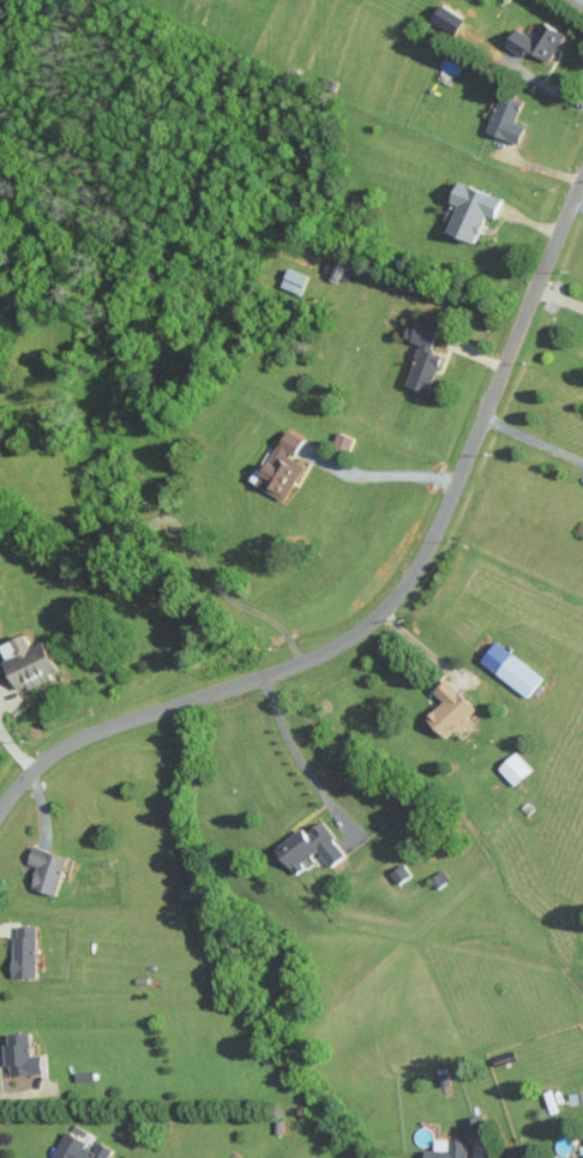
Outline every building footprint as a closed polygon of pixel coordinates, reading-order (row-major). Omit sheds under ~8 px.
[(527,55),(529,51),(552,61),(565,31),(543,21),(535,37),(517,29),(509,47),(527,55)] [(520,143),(525,127),(516,124),(524,100),(502,92),(489,133),(520,143)] [(460,205),(451,232),(479,242),(488,215),(497,218),(504,198),(462,182),(455,203),(460,205)] [(331,277),(346,283),(352,268),(337,262),(331,277)] [(281,287),(302,295),(309,276),(288,268),(281,287)] [(408,385),(430,393),(443,356),(433,353),(442,327),(422,320),(419,329),(411,327),(408,338),(423,343),(408,385)] [(305,463),(296,459),(305,439),(287,430),(259,487),(286,500),(305,463)] [(350,452),(356,437),(339,431),(333,446),(350,452)] [(20,691),(61,674),(48,641),(34,647),(28,635),(1,646),(20,691)] [(481,665),(531,696),(544,674),(495,643),(481,665)] [(435,692),(444,702),(428,718),(447,738),(478,709),(449,679),(435,692)] [(515,786),(533,770),(517,752),(499,769),(515,786)] [(278,848),(295,873),(321,854),(331,867),(347,856),(323,823),(308,833),(305,829),(278,848)] [(57,896),(69,858),(34,847),(29,864),(38,866),(32,888),(57,896)] [(398,885),(412,876),(404,864),(390,873),(398,885)] [(38,926),(15,926),(13,977),(36,978),(38,926)] [(44,1073),(44,1054),(32,1055),(31,1031),(9,1032),(9,1042),(6,1042),(7,1075),(44,1073)] [(488,1138),(485,1115),(465,1117),(468,1140),(488,1138)] [(115,1147),(100,1139),(96,1147),(67,1132),(54,1157),(56,1157),(109,1157),(115,1147)] [(468,1133),(456,1133),(456,1138),(435,1139),(435,1148),(426,1148),(426,1157),(468,1157),(468,1133)]
